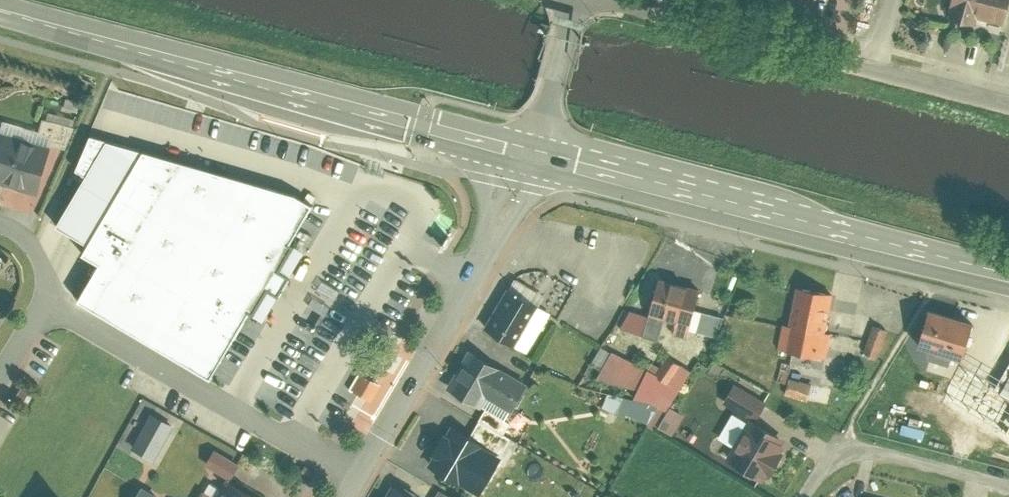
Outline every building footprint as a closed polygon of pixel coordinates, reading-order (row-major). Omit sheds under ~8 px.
[(950,14),(977,21),(979,15),(1002,21),(1008,0),(954,0),(950,14)] [(38,190),(50,144),(0,131),(0,179),(38,190)] [(309,198),(89,133),(78,168),(88,175),(57,223),(88,245),(84,258),(101,270),(81,300),(213,381),(309,198)] [(651,323),(693,333),(702,294),(661,284),(651,323)] [(788,348),(832,356),(843,292),(799,285),(788,348)] [(484,329),(526,357),(555,314),(513,286),(484,329)] [(975,320),(932,307),(920,345),(964,358),(975,320)] [(877,356),(887,328),(877,324),(866,352),(877,356)] [(454,377),(512,416),(532,385),(474,346),(454,377)] [(636,391),(668,409),(692,366),(659,349),(636,391)] [(977,360),(950,406),(1008,439),(1008,375),(1008,377),(977,360)] [(358,370),(349,387),(371,398),(380,382),(358,370)] [(784,390),(805,398),(810,383),(789,375),(784,390)] [(720,400),(755,416),(765,397),(730,380),(720,400)] [(359,393),(347,419),(363,427),(371,409),(366,407),(370,399),(359,393)] [(135,443),(156,454),(173,419),(152,409),(135,443)] [(735,465),(768,481),(790,439),(756,422),(735,465)] [(426,462),(478,496),(502,458),(450,425),(426,462)] [(213,462),(236,473),(241,463),(218,452),(213,462)] [(393,478),(381,496),(422,496),(393,478)] [(265,495),(237,481),(230,496),(264,496),(265,495)]
